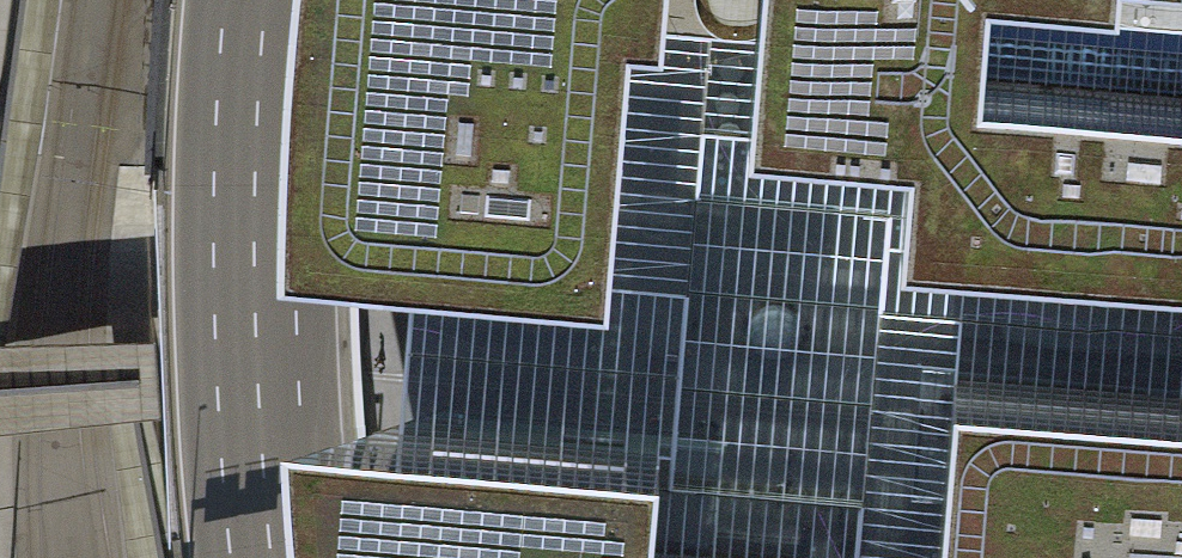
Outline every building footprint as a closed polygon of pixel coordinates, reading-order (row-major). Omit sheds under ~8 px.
[(4,336),(47,78),(58,0),(17,0),(3,98),(0,113),(0,337),(4,336)] [(412,248),(607,265),(620,133),(624,97),(627,53),(630,9),(662,11),(663,0),(434,0),(412,248)] [(662,11),(710,16),(757,20),(759,0),(663,0),(662,11)] [(757,20),(746,147),(800,152),(863,158),(906,162),(903,195),(900,227),(960,232),(1181,251),(1181,0),(759,0),(757,20)] [(960,232),(900,227),(903,195),(906,162),(863,158),(800,152),(746,147),(757,20),(710,16),(662,11),(630,9),(627,53),(624,97),(620,133),(607,265),(412,248),(411,328),(412,408),(482,414),(720,436),(714,533),(809,541),(852,545),(937,554),(942,489),(911,487),(916,422),(921,357),(1181,379),(1181,251),(960,232)] [(2,427),(109,415),(151,410),(158,409),(154,331),(4,336),(0,337),(0,427),(2,427)] [(921,357),(916,422),(911,487),(942,489),(937,554),(983,557),(985,557),(1181,557),(1181,379),(921,357)] [(482,414),(412,408),(416,461),(428,557),(808,557),(809,541),(714,533),(720,436),(482,414)] [(109,415),(126,557),(169,557),(161,453),(151,410),(109,415)]
